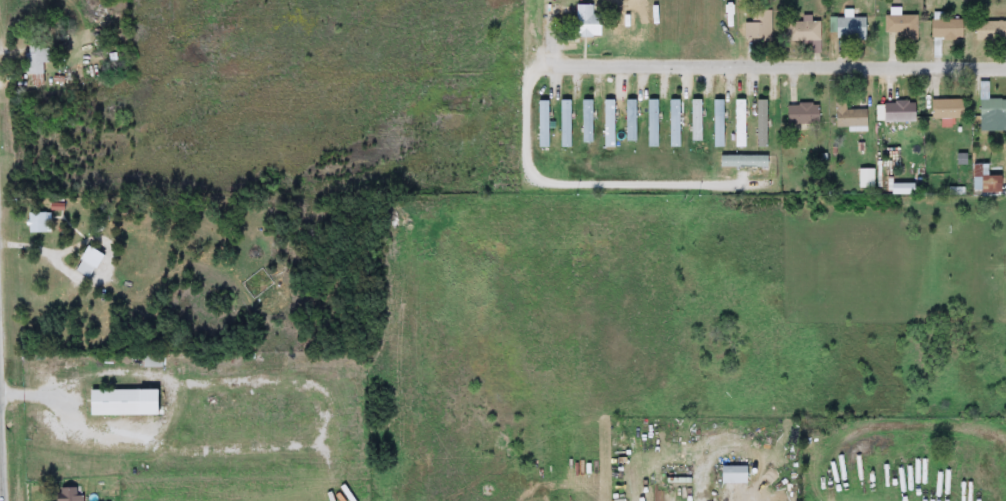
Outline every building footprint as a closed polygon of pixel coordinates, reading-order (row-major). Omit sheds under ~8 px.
[(574,36),(574,5),(598,5),(598,36),(574,36)] [(771,9),(771,40),(743,40),(743,22),(751,22),(751,9),(771,9)] [(916,15),(916,40),(901,40),(901,33),(883,33),(883,15),(916,15)] [(831,37),(831,18),(864,18),(864,37),(831,37)] [(929,38),(929,20),(963,20),(963,38),(929,38)] [(973,21),(1005,21),(1005,40),(973,40),(973,21)] [(784,22),(816,22),(816,41),(784,41),(784,22)] [(24,46),(44,46),(44,83),(24,83),(24,46)] [(987,100),(1005,100),(1005,118),(978,118),(978,83),(987,83),(987,100)] [(929,100),(960,100),(960,118),(929,118),(929,100)] [(834,127),(835,102),(845,102),(845,110),(865,110),(865,128),(834,127)] [(913,102),(913,122),(880,122),(880,102),(913,102)] [(818,125),(784,125),(784,104),(818,104),(818,125)] [(971,176),(998,176),(998,192),(971,192),(971,176)] [(29,232),(29,211),(47,211),(47,232),(29,232)] [(157,361),(157,366),(142,366),(142,355),(148,355),(148,361),(157,361)] [(86,390),(159,390),(159,416),(86,416),(86,390)] [(718,484),(718,466),(744,466),(744,484),(718,484)] [(83,496),(83,500),(60,500),(61,487),(76,488),(75,496),(83,496)]
